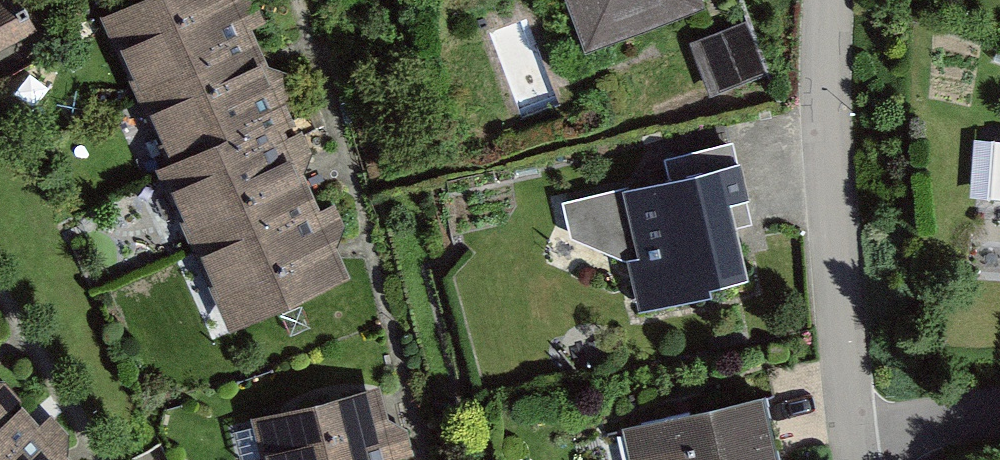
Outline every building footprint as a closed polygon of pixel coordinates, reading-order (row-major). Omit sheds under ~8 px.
[(103,23),(172,168),(155,176),(228,331),(347,276),(303,183),(321,154),(249,0),(152,0),(103,23)] [(585,58),(704,16),(698,0),(563,0),(585,58)] [(0,11),(0,58),(30,42),(10,6),(0,11)] [(745,24),(689,48),(711,101),(768,77),(745,24)] [(622,254),(628,253),(639,304),(712,288),(710,279),(748,270),(732,198),(750,194),(741,157),(562,196),(570,234),(622,254)] [(0,393),(0,420),(14,408),(0,393)] [(259,459),(396,459),(380,393),(251,425),(259,459)] [(623,429),(630,459),(773,459),(760,399),(623,429)] [(23,400),(14,408),(0,420),(0,459),(76,459),(23,400)]
